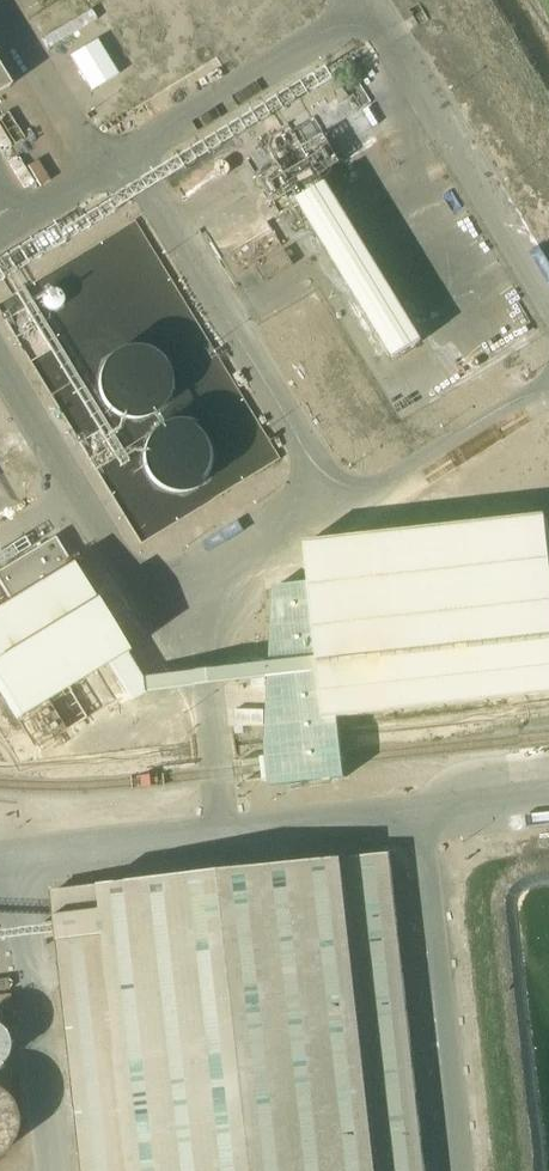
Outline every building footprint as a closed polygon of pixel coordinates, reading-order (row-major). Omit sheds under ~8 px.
[(102,32),(73,49),(98,89),(126,71),(102,32)] [(9,86),(0,71),(0,91),(9,86)] [(411,338),(310,177),(330,165),(310,132),(242,175),(265,210),(283,198),(383,356),(411,338)] [(285,250),(256,268),(265,282),(294,265),(285,250)] [(173,378),(172,371),(170,364),(163,354),(157,349),(150,346),(144,344),(137,344),(131,344),(124,346),(118,350),(113,355),(109,360),(106,366),(105,372),(104,378),(105,385),(107,392),(110,397),(115,403),(119,406),(125,409),(132,411),(137,412),(143,412),(151,410),(158,406),(162,403),(167,397),(170,391),(172,384),(173,378)] [(223,456),(223,455),(222,448),(220,442),(216,436),(213,431),(207,427),(201,423),(193,421),(187,421),(182,422),(175,424),(169,427),(164,431),(160,436),(156,443),(155,449),(154,457),(155,462),(158,471),(161,477),(165,481),(170,485),(177,488),(181,489),(189,490),(195,489),(202,487),(208,483),(213,479),(217,474),(220,468),(222,463),(223,456)] [(305,544),(326,723),(548,696),(548,553),(545,517),(305,544)] [(52,540),(0,572),(0,588),(9,602),(0,607),(0,697),(18,725),(110,666),(131,700),(142,693),(140,678),(52,540)] [(288,595),(291,623),(306,622),(304,594),(288,595)] [(389,856),(56,893),(87,1170),(424,1170),(389,856)]
